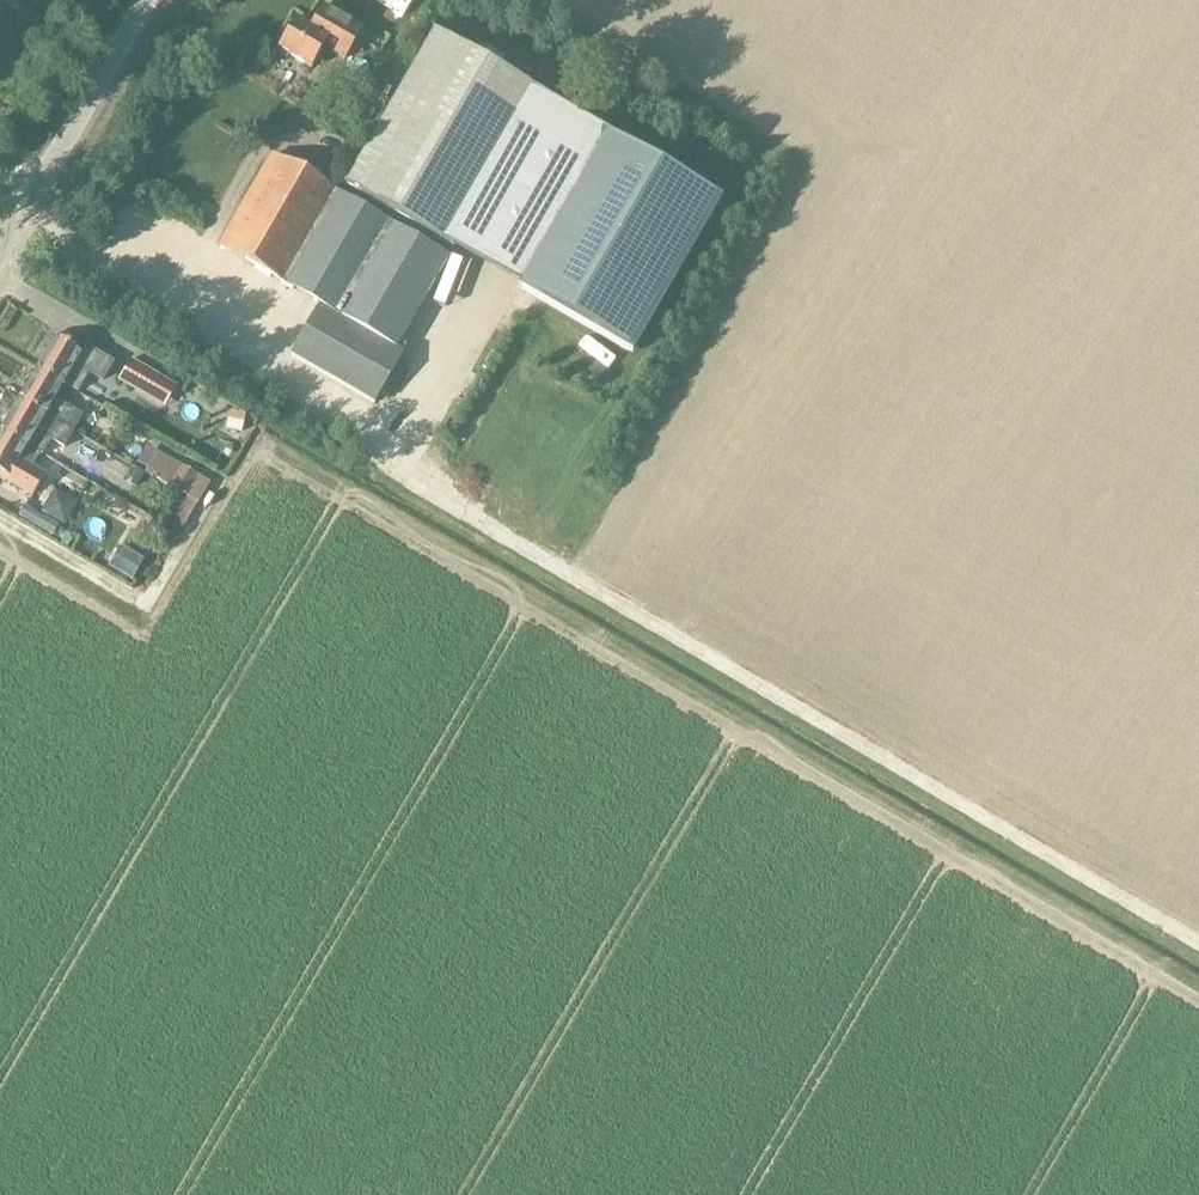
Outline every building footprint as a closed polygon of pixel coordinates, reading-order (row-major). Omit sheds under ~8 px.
[(277,46),(311,66),(323,45),(343,57),(361,26),(323,4),(310,25),(295,16),(277,46)] [(433,31),(344,185),(453,247),(541,93),(497,68),(504,55),(484,43),(477,56),(433,31)] [(522,65),(511,59),(505,70),(516,76),(522,65)] [(715,194),(605,130),(516,284),(627,348),(715,194)] [(271,153),(219,244),(281,280),(319,303),(290,352),(374,401),(403,350),(395,346),(448,254),(333,188),(271,153)] [(55,337),(36,368),(63,384),(63,383),(77,391),(89,371),(102,378),(109,367),(112,361),(75,338),(70,346),(55,337)] [(177,385),(131,358),(118,380),(163,407),(177,385)] [(36,368),(18,399),(45,414),(57,421),(56,422),(74,432),(82,419),(52,402),(63,384),(36,368)] [(18,399),(0,430),(40,454),(43,455),(52,440),(65,448),(74,432),(56,422),(57,421),(45,414),(18,399)] [(227,405),(221,422),(240,429),(246,411),(227,405)] [(0,430),(0,472),(33,491),(35,492),(45,475),(32,468),(40,454),(0,430)] [(184,497),(195,504),(208,483),(179,466),(167,486),(184,496),(184,497)] [(76,500),(55,488),(39,514),(60,527),(76,500)] [(107,556),(131,571),(142,554),(119,538),(107,556)]
